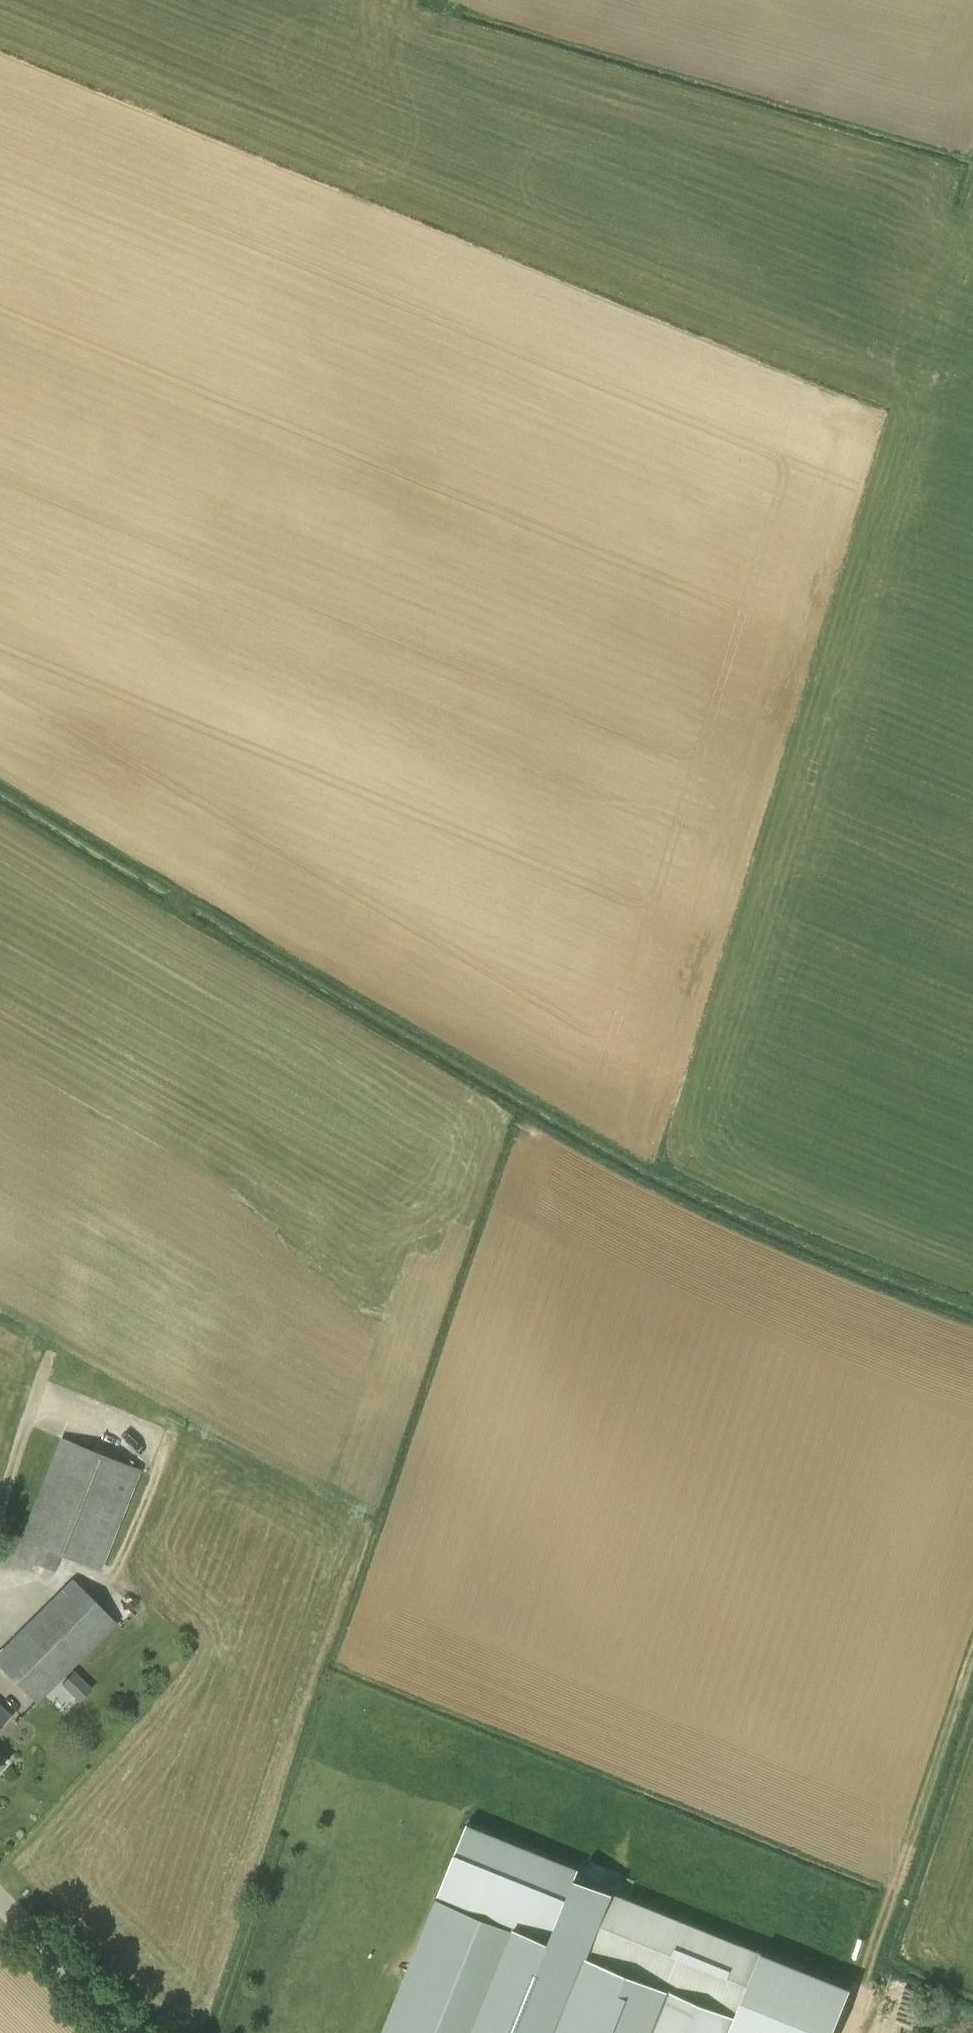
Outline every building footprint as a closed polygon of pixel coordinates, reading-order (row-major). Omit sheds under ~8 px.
[(100,1570),(141,1469),(124,1462),(60,1437),(13,1554),(54,1571),(61,1554),(100,1570)] [(117,1623),(72,1578),(0,1650),(0,1666),(37,1703),(117,1623)] [(93,1688),(74,1670),(61,1683),(79,1701),(93,1688)] [(10,1714),(0,1705),(0,1724),(10,1714)] [(509,1923),(550,1940),(575,1877),(579,1868),(467,1823),(438,1895),(509,1923)] [(382,2032),(556,2032),(577,1981),(588,1952),(593,1940),(596,1933),(613,1892),(575,1877),(550,1940),(509,1923),(508,1927),(437,1898),(382,2032)] [(613,1892),(596,1933),(593,1940),(588,1952),(577,1981),(556,2032),(833,2032),(850,1989),(613,1892)]
